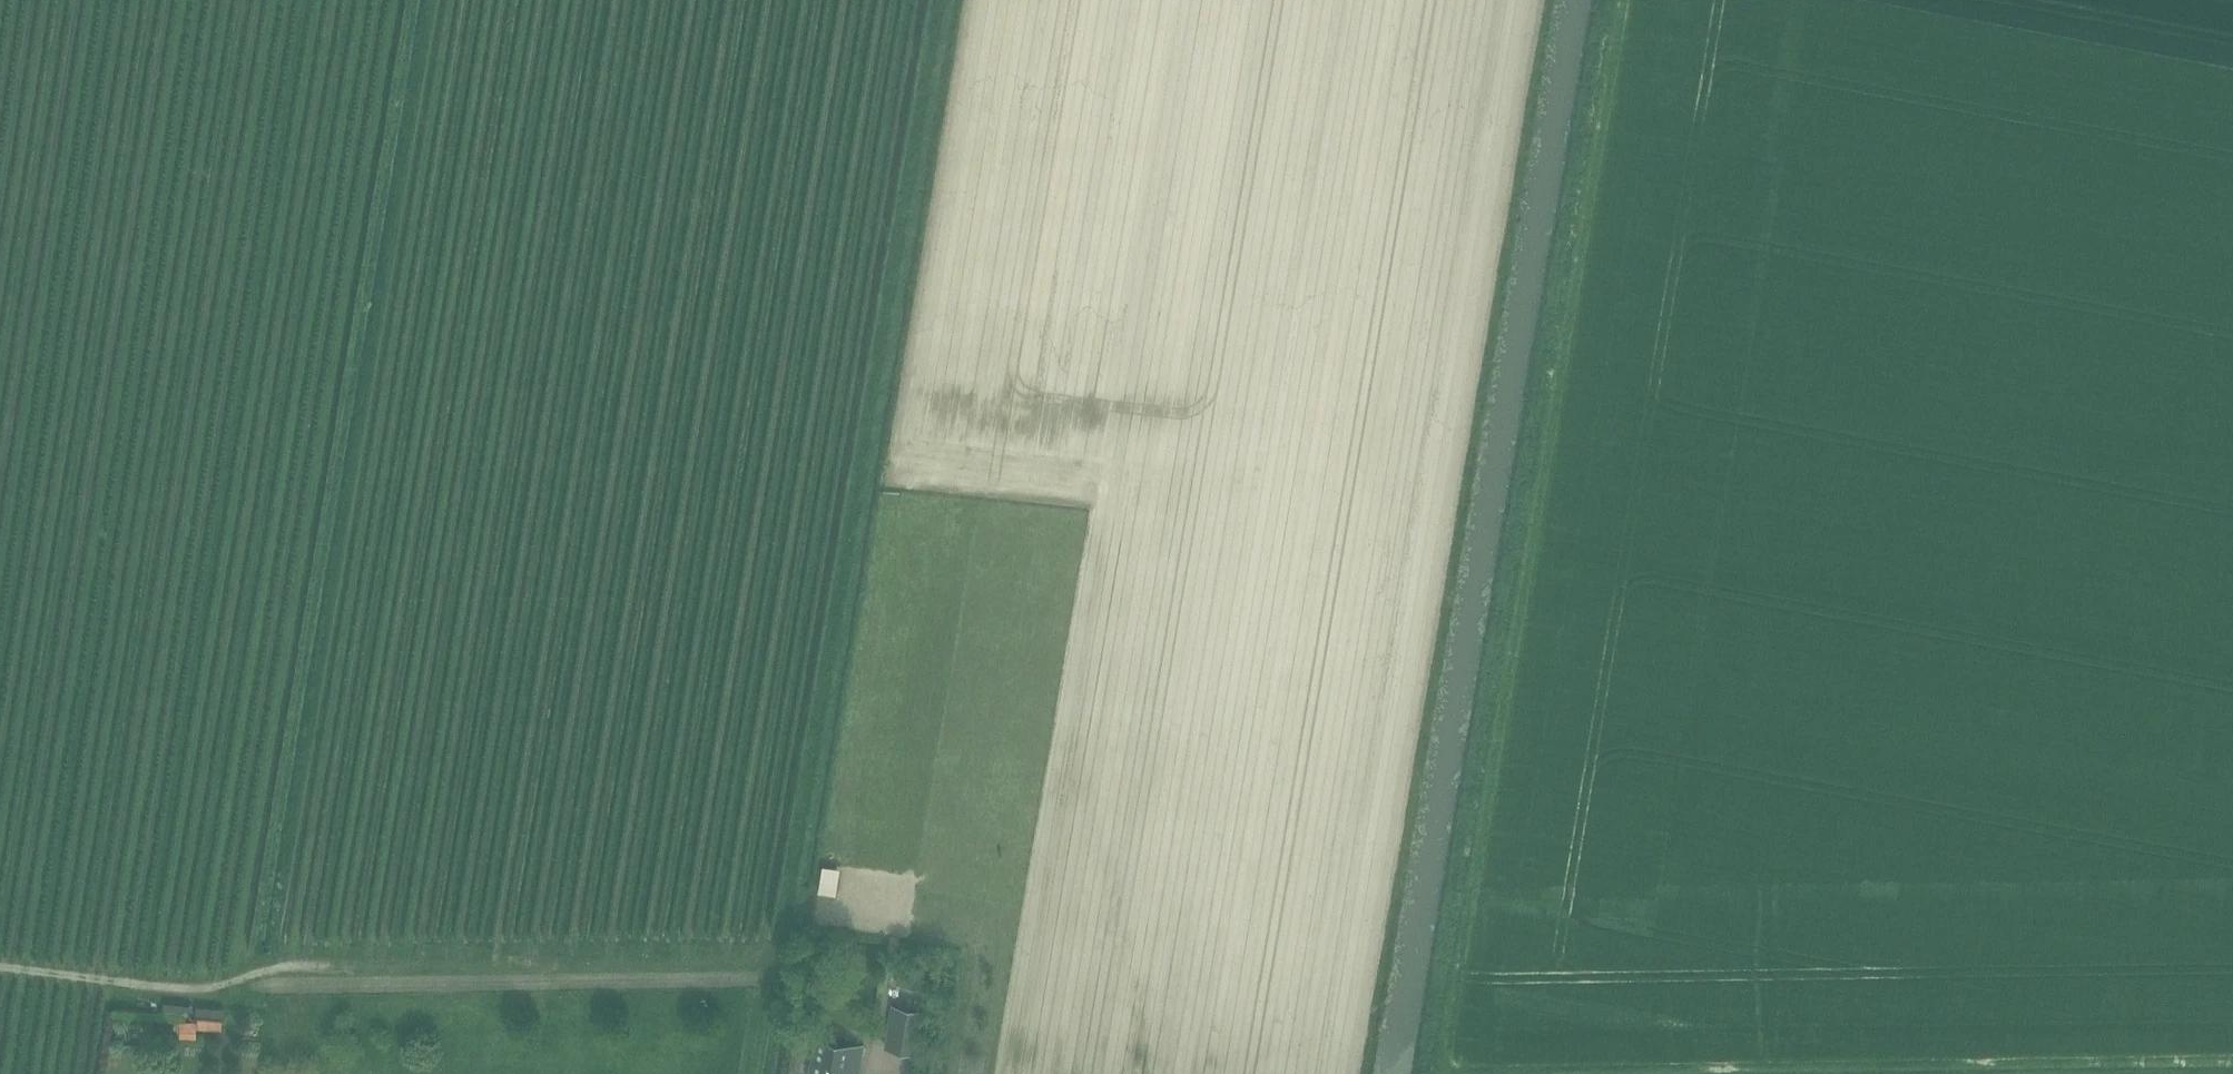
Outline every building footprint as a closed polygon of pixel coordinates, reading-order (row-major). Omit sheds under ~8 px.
[(165,1002),(163,1012),(190,1015),(191,1004),(165,1002)] [(894,1004),(886,1048),(918,1053),(925,1010),(894,1004)] [(197,1005),(196,1014),(197,1014),(197,1021),(197,1026),(221,1028),(222,1016),(223,1007),(197,1005)] [(197,1021),(181,1021),(180,1038),(197,1038),(197,1026),(197,1021)] [(816,1038),(813,1058),(811,1073),(860,1073),(864,1045),(816,1038)]
